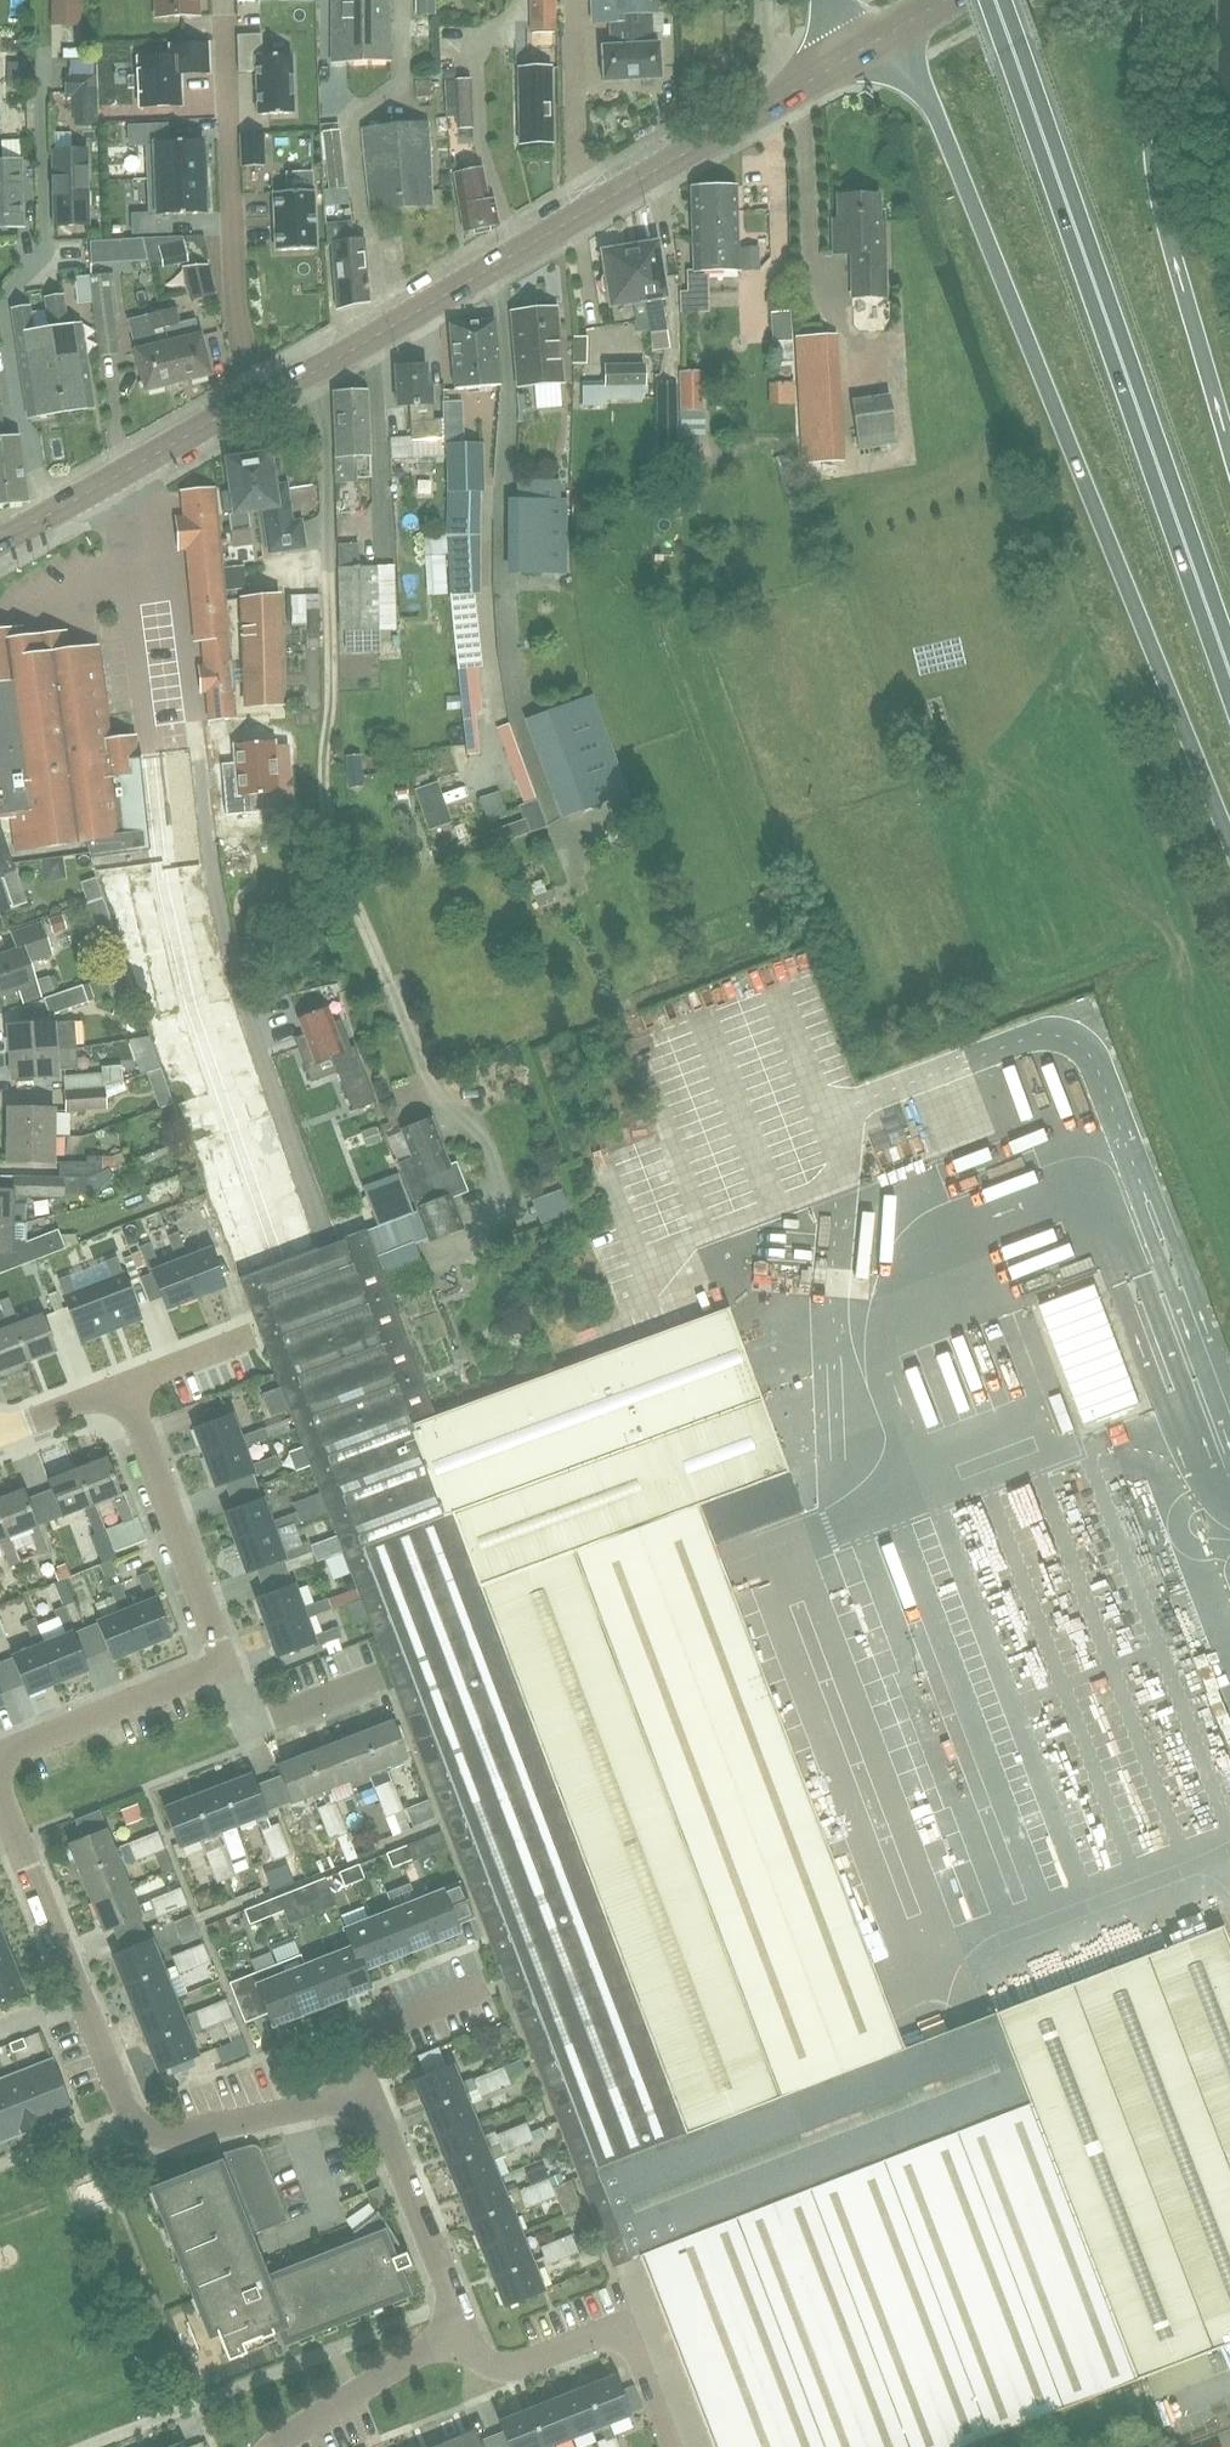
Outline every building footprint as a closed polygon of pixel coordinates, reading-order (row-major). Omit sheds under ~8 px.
[(81,26),(81,0),(50,0),(50,25),(81,26)] [(159,16),(195,15),(194,0),(158,0),(159,16)] [(362,59),(359,0),(332,0),(332,61),(362,59)] [(392,58),(389,0),(359,0),(362,59),(392,58)] [(434,0),(414,0),(414,15),(435,14),(434,0)] [(555,0),(529,0),(530,33),(556,32),(555,0)] [(656,0),(591,0),(592,21),(601,21),(608,21),(608,28),(647,26),(647,14),(652,13),(652,11),(656,10),(656,0)] [(1216,127),(1229,127),(1229,0),(1216,0),(1216,127)] [(609,47),(603,47),(604,78),(624,77),(626,78),(644,77),(644,76),(662,75),(660,45),(653,45),(652,13),(647,14),(647,26),(608,28),(609,47)] [(261,34),(236,35),(238,72),(255,71),(257,115),(293,113),(291,55),(262,56),(261,34)] [(169,58),(137,59),(138,108),(180,106),(179,75),(207,74),(206,42),(168,43),(169,58)] [(553,142),(552,68),(518,68),(519,142),(553,142)] [(64,75),(64,94),(74,93),(75,123),(91,123),(98,123),(97,101),(91,101),(91,82),(91,74),(64,75)] [(456,130),(473,130),(471,78),(453,79),(454,80),(443,81),(445,109),(446,109),(455,108),(456,130)] [(430,80),(415,81),(416,98),(431,97),(430,80)] [(371,209),(434,203),(427,122),(363,128),(371,209)] [(146,144),(147,179),(203,177),(203,165),(208,165),(207,145),(202,145),(202,141),(167,142),(167,125),(128,127),(129,145),(146,144)] [(322,131),(325,160),(342,158),(339,129),(337,129),(322,131)] [(54,151),(53,151),(56,225),(89,224),(86,150),(71,151),(70,133),(53,134),(54,151)] [(262,134),(240,134),(240,136),(241,164),(241,166),(264,165),(264,164),(263,164),(262,135),(263,135),(262,134)] [(0,160),(0,227),(24,227),(22,172),(21,159),(20,159),(19,140),(0,140),(1,160),(0,160)] [(489,199),(484,169),(454,174),(465,232),(499,226),(494,198),(489,199)] [(204,189),(203,177),(147,179),(149,214),(132,214),(132,233),(170,231),(170,215),(205,213),(204,208),(209,208),(208,188),(204,189)] [(735,186),(691,188),(691,205),(699,206),(699,212),(715,211),(716,242),(723,241),(724,270),(738,270),(735,186)] [(275,194),(277,249),(314,248),(312,192),(275,194)] [(876,194),(837,195),(838,230),(833,230),(833,252),(855,252),(856,270),(851,270),(852,297),(883,296),(882,229),(877,229),(876,194)] [(699,206),(691,205),(694,270),(686,270),(687,291),(703,291),(703,271),(724,270),(723,241),(716,242),(715,211),(699,212),(699,206)] [(329,222),(330,222),(324,223),(325,245),(332,244),(337,308),(369,299),(365,240),(353,241),(351,220),(329,222)] [(640,244),(635,245),(644,300),(650,332),(667,329),(661,298),(666,297),(665,294),(668,285),(662,278),(656,242),(652,243),(651,239),(639,241),(640,244)] [(644,300),(635,245),(601,251),(605,275),(603,276),(602,277),(601,279),(603,289),(603,290),(604,291),(605,292),(608,292),(614,324),(635,321),(632,302),(644,300)] [(739,246),(741,271),(760,270),(759,245),(739,246)] [(181,266),(189,300),(215,294),(207,264),(181,266)] [(113,272),(89,275),(98,355),(118,352),(113,314),(116,313),(113,272)] [(46,329),(62,412),(95,407),(82,324),(69,326),(64,296),(46,298),(51,329),(46,329)] [(62,412),(46,329),(35,331),(31,306),(13,309),(29,417),(62,412)] [(177,307),(161,311),(179,382),(210,374),(200,334),(198,334),(195,319),(180,323),(177,307)] [(556,307),(533,309),(510,311),(516,386),(562,382),(556,307)] [(179,382),(161,311),(128,319),(145,390),(179,382)] [(791,339),(789,340),(788,312),(771,313),(773,341),(772,341),(772,344),(791,343),(791,339)] [(454,389),(477,387),(500,384),(494,319),(448,324),(454,389)] [(798,335),(799,360),(829,359),(828,333),(798,335)] [(586,336),(573,337),(573,363),(586,364),(586,336)] [(604,382),(604,400),(606,400),(644,399),(643,386),(644,386),(644,363),(604,364),(604,382)] [(426,365),(395,366),(397,406),(410,405),(412,439),(443,438),(442,418),(434,419),(432,385),(427,385),(426,365)] [(703,371),(678,371),(679,411),(703,411),(703,371)] [(664,451),(680,451),(679,423),(677,423),(676,384),(655,384),(655,425),(663,425),(664,451)] [(362,460),(362,455),(370,455),(367,391),(332,393),(335,455),(333,455),(334,482),(356,481),(355,460),(362,460)] [(858,450),(897,444),(889,394),(850,400),(858,450)] [(28,500),(21,436),(5,438),(1,404),(0,404),(0,503),(28,500)] [(423,455),(437,455),(437,440),(402,439),(402,466),(423,466),(423,455)] [(446,535),(447,554),(449,594),(455,645),(479,642),(474,593),(480,593),(480,533),(481,490),(484,490),(483,446),(446,446),(447,490),(447,535),(446,535)] [(251,455),(248,456),(256,509),(264,508),(270,551),(305,545),(301,521),(292,522),(286,484),(274,486),(269,453),(265,453),(261,451),(254,452),(251,455)] [(256,509),(248,456),(244,456),(241,454),(233,455),(231,459),(227,459),(235,511),(229,512),(234,548),(253,545),(251,529),(248,510),(256,509)] [(506,573),(566,573),(566,499),(506,499),(506,573)] [(427,554),(445,554),(444,526),(424,527),(427,554)] [(338,566),(337,566),(339,631),(345,631),(345,651),(378,650),(378,630),(379,630),(377,565),(359,565),(358,542),(341,543),(338,543),(338,544),(338,566)] [(279,592),(239,596),(243,707),(282,705),(279,592)] [(13,815),(18,849),(81,841),(85,840),(90,856),(148,849),(138,755),(110,759),(108,740),(107,737),(96,647),(93,647),(80,649),(81,653),(74,661),(66,655),(64,640),(63,632),(49,634),(20,638),(19,627),(0,630),(0,817),(13,815)] [(229,659),(201,661),(205,697),(232,694),(229,659)] [(627,793),(590,695),(527,719),(563,816),(627,793)] [(234,744),(236,763),(238,785),(223,786),(225,815),(255,812),(255,808),(253,794),(277,792),(273,746),(273,741),(234,744)] [(361,754),(345,756),(347,771),(348,784),(362,783),(361,770),(362,770),(361,754)] [(475,820),(464,825),(453,797),(437,804),(456,852),(483,842),(475,820)] [(257,824),(228,826),(229,836),(258,835),(257,824)] [(8,908),(8,909),(27,902),(16,870),(14,871),(0,831),(0,911),(8,908)] [(94,876),(84,880),(91,899),(101,895),(102,895),(95,876),(94,876)] [(102,898),(87,902),(96,930),(112,924),(102,898)] [(4,993),(6,997),(16,993),(15,989),(19,987),(23,999),(53,988),(49,976),(36,981),(28,960),(51,952),(41,923),(11,933),(17,949),(0,955),(0,994),(4,993)] [(81,985),(43,998),(49,1015),(87,1001),(81,985)] [(300,1047),(298,1047),(306,1067),(332,1057),(347,1094),(353,1112),(375,1104),(368,1086),(370,1086),(353,1046),(350,1048),(340,1022),(333,1024),(327,1008),(298,1019),(304,1035),(296,1038),(300,1047)] [(54,1023),(8,1026),(10,1052),(66,1048),(65,1023),(54,1024),(54,1023)] [(67,1048),(66,1048),(10,1052),(12,1079),(57,1076),(57,1070),(68,1069),(67,1048)] [(122,1081),(122,1076),(122,1066),(121,1065),(102,1066),(102,1073),(65,1076),(66,1090),(103,1088),(122,1081)] [(103,1088),(66,1090),(67,1111),(106,1109),(106,1098),(126,1090),(122,1081),(103,1088)] [(54,1109),(8,1108),(8,1135),(54,1135),(54,1109)] [(414,1214),(367,1232),(377,1257),(427,1239),(429,1243),(464,1228),(464,1227),(453,1202),(450,1194),(455,1193),(458,1189),(460,1185),(460,1180),(455,1166),(450,1168),(431,1119),(416,1125),(402,1130),(412,1157),(399,1162),(399,1163),(417,1208),(415,1208),(416,1211),(413,1212),(414,1214)] [(54,1135),(8,1135),(8,1161),(53,1162),(54,1135)] [(59,1161),(58,1176),(63,1176),(88,1176),(125,1162),(121,1152),(111,1156),(86,1155),(86,1161),(59,1161)] [(387,1176),(360,1187),(367,1206),(370,1205),(374,1215),(377,1226),(368,1229),(366,1229),(367,1232),(414,1214),(413,1212),(405,1191),(396,1168),(392,1169),(385,1172),(387,1176)] [(25,1176),(24,1191),(63,1192),(63,1176),(58,1176),(25,1176)] [(26,1223),(26,1197),(12,1197),(12,1190),(0,1190),(0,1223),(26,1223)] [(198,1223),(208,1251),(193,1257),(190,1249),(186,1251),(179,1231),(186,1228),(179,1211),(160,1218),(167,1237),(168,1236),(178,1263),(181,1261),(195,1298),(224,1287),(219,1273),(230,1269),(220,1245),(219,1245),(209,1219),(198,1223)] [(26,1223),(0,1223),(0,1254),(6,1270),(6,1271),(36,1259),(30,1244),(26,1246),(26,1223)] [(240,1280),(252,1312),(264,1344),(267,1351),(270,1359),(271,1362),(275,1374),(280,1387),(289,1410),(303,1447),(310,1466),(336,1536),(342,1552),(374,1637),(381,1656),(444,1823),(490,1944),(496,1959),(503,1978),(557,2121),(578,2177),(611,2266),(613,2266),(641,2255),(713,2446),(1008,2446),(1014,2445),(1009,2430),(1008,2428),(1063,2408),(1139,2379),(1147,2376),(1206,2354),(1229,2345),(1229,1943),(1225,1929),(904,2050),(720,1567),(712,1545),(697,1506),(787,1472),(788,1471),(726,1307),(712,1312),(583,1360),(556,1371),(460,1407),(437,1416),(421,1375),(390,1291),(377,1257),(367,1232),(339,1242),(323,1248),(240,1280)] [(49,1237),(55,1252),(65,1248),(64,1247),(59,1234),(59,1233),(49,1237)] [(161,1269),(151,1243),(140,1247),(150,1273),(154,1272),(167,1308),(195,1298),(181,1261),(178,1263),(161,1269)] [(1055,1251),(997,1270),(1001,1285),(1060,1267),(1055,1251)] [(116,1258),(105,1262),(111,1278),(93,1285),(110,1330),(140,1318),(123,1273),(122,1274),(116,1258)] [(64,1296),(63,1296),(81,1341),(110,1330),(93,1285),(75,1292),(69,1276),(58,1280),(64,1296)] [(1140,1406),(1094,1284),(1038,1305),(1084,1427),(1140,1406)] [(19,1324),(9,1297),(0,1301),(0,1306),(2,1312),(9,1328),(23,1364),(51,1353),(38,1317),(19,1324)] [(0,1313),(0,1372),(23,1364),(9,1328),(2,1312),(0,1313)] [(195,1429),(206,1458),(269,1436),(266,1428),(240,1437),(232,1415),(195,1429)] [(269,1436),(206,1458),(216,1487),(253,1474),(254,1476),(280,1467),(276,1456),(251,1465),(244,1448),(270,1439),(269,1436)] [(872,1478),(883,1478),(884,1456),(873,1456),(872,1478)] [(104,1458),(76,1469),(90,1507),(95,1505),(113,1498),(123,1523),(138,1517),(127,1491),(118,1494),(104,1458)] [(90,1507),(76,1469),(48,1480),(62,1517),(85,1509),(95,1534),(104,1531),(95,1505),(90,1507)] [(0,1498),(0,1515),(14,1551),(34,1543),(39,1555),(51,1550),(40,1524),(38,1525),(27,1498),(24,1489),(0,1498)] [(263,1499),(225,1512),(237,1545),(300,1522),(296,1512),(271,1522),(265,1504),(290,1495),(289,1493),(264,1502),(263,1499)] [(10,1566),(18,1563),(14,1551),(0,1515),(0,1541),(10,1566)] [(300,1522),(237,1545),(247,1573),(284,1560),(285,1562),(311,1553),(307,1542),(282,1551),(275,1533),(300,1524),(300,1522)] [(336,1536),(310,1545),(316,1561),(342,1552),(336,1536)] [(116,1576),(110,1560),(99,1565),(105,1580),(116,1576)] [(159,1599),(148,1572),(137,1577),(148,1603),(130,1611),(125,1612),(139,1647),(169,1635),(155,1601),(159,1599)] [(130,1611),(119,1584),(110,1588),(120,1614),(96,1624),(111,1659),(139,1647),(125,1612),(130,1611)] [(264,1595),(256,1598),(268,1631),(306,1617),(331,1608),(328,1599),(302,1608),(294,1585),(293,1585),(264,1595)] [(44,1645),(58,1680),(87,1668),(72,1633),(74,1632),(64,1606),(54,1610),(64,1636),(45,1644),(44,1645)] [(306,1617),(268,1631),(278,1657),(280,1656),(313,1644),(315,1647),(337,1639),(341,1638),(337,1628),(313,1636),(306,1617)] [(30,1691),(58,1680),(44,1645),(45,1644),(35,1618),(24,1622),(35,1648),(15,1656),(30,1691)] [(333,1661),(354,1653),(350,1642),(329,1650),(333,1661)] [(402,1750),(392,1726),(391,1722),(362,1734),(382,1784),(391,1781),(385,1767),(405,1759),(402,1750)] [(382,1784),(362,1734),(334,1744),(348,1781),(369,1774),(374,1787),(382,1784)] [(348,1781),(334,1744),(306,1755),(320,1792),(348,1781)] [(320,1792),(306,1755),(276,1767),(290,1804),(292,1803),(320,1792)] [(251,1776),(222,1788),(236,1825),(256,1817),(260,1829),(270,1825),(265,1812),(255,1785),(251,1776)] [(382,1784),(374,1787),(379,1803),(397,1796),(391,1781),(382,1784)] [(217,1832),(236,1825),(222,1788),(194,1798),(208,1836),(217,1832)] [(393,1814),(403,1811),(397,1796),(379,1803),(385,1818),(393,1814)] [(213,1849),(194,1798),(165,1810),(179,1847),(200,1839),(205,1852),(213,1849)] [(341,1816),(335,1801),(317,1808),(323,1823),(341,1816)] [(329,1839),(336,1836),(337,1836),(347,1832),(341,1816),(323,1823),(329,1839)] [(277,1822),(270,1825),(260,1829),(266,1845),(284,1838),(279,1824),(278,1824),(277,1822)] [(106,1829),(69,1844),(81,1873),(131,1853),(127,1844),(114,1849),(106,1829)] [(150,1855),(164,1849),(158,1831),(143,1838),(150,1855)] [(150,1855),(143,1838),(127,1844),(131,1853),(134,1861),(150,1855)] [(280,1858),(289,1855),(291,1854),(284,1838),(266,1845),(273,1861),(280,1858)] [(406,1845),(396,1849),(402,1864),(412,1859),(406,1845)] [(205,1852),(211,1868),(229,1861),(222,1846),(213,1849),(205,1852)] [(402,1864),(396,1849),(385,1853),(391,1868),(402,1864)] [(131,1853),(81,1873),(92,1901),(129,1886),(121,1866),(134,1861),(131,1853)] [(229,1861),(211,1868),(216,1883),(225,1880),(235,1876),(229,1861)] [(364,1878),(358,1864),(348,1868),(354,1882),(364,1878)] [(348,1868),(338,1872),(344,1886),(354,1882),(348,1868)] [(301,1886),(307,1901),(317,1897),(311,1882),(301,1886)] [(136,1904),(129,1886),(92,1901),(103,1929),(140,1914),(152,1909),(149,1900),(136,1904)] [(297,1905),(307,1901),(301,1886),(291,1891),(297,1905)] [(172,1911),(188,1904),(184,1896),(180,1887),(165,1893),(172,1911)] [(440,1892),(417,1902),(432,1940),(455,1931),(440,1892)] [(149,1900),(152,1909),(156,1918),(172,1911),(165,1893),(149,1900)] [(270,1916),(264,1901),(254,1905),(260,1920),(270,1916)] [(417,1902),(393,1911),(408,1949),(432,1940),(417,1902)] [(260,1920),(254,1905),(244,1909),(249,1924),(260,1920)] [(408,1949),(393,1911),(369,1921),(384,1959),(408,1949)] [(353,1948),(361,1968),(384,1959),(369,1921),(346,1930),(353,1948)] [(10,1960),(0,1934),(0,1965),(10,1960)] [(115,1957),(126,1985),(163,1970),(151,1942),(115,1957)] [(193,1968),(210,1961),(202,1943),(186,1950),(193,1968)] [(361,1968),(353,1948),(329,1957),(344,1995),(368,1986),(361,1968)] [(178,1973),(193,1968),(186,1950),(171,1956),(178,1973)] [(302,1957),(278,1967),(297,2014),(321,2005),(306,1966),(302,1957)] [(344,1995),(329,1957),(306,1966),(321,2005),(344,1995)] [(0,1965),(0,2003),(24,1993),(10,1960),(0,1965)] [(278,1967),(229,1985),(246,2025),(270,2014),(274,2024),(297,2014),(278,1967)] [(126,1985),(137,2013),(174,1998),(163,1970),(126,1985)] [(182,2017),(174,1998),(137,2013),(148,2041),(185,2026),(182,2017)] [(230,2041),(241,2037),(233,2016),(232,2017),(229,2008),(225,1999),(209,2006),(216,2023),(223,2021),(230,2041)] [(195,2012),(199,2020),(202,2029),(204,2028),(214,2024),(216,2023),(209,2006),(195,2012)] [(185,2026),(148,2041),(160,2069),(171,2065),(191,2057),(197,2055),(189,2034),(200,2030),(202,2029),(199,2020),(197,2021),(189,2024),(185,2026)] [(11,2053),(25,2048),(21,2039),(7,2044),(11,2053)] [(507,2076),(525,2069),(521,2060),(520,2059),(504,2066),(507,2076)] [(20,2073),(40,2125),(71,2113),(51,2060),(20,2073)] [(446,2068),(425,2076),(416,2080),(428,2109),(468,2092),(475,2089),(477,2088),(473,2079),(472,2077),(462,2081),(463,2083),(460,2085),(452,2065),(446,2068)] [(511,2084),(507,2076),(504,2066),(503,2066),(488,2073),(496,2091),(511,2084)] [(40,2125),(20,2073),(0,2080),(0,2110),(11,2137),(40,2125)] [(488,2073),(473,2079),(477,2088),(480,2097),(496,2091),(488,2073)] [(428,2109),(439,2137),(475,2122),(467,2102),(471,2100),(468,2092),(428,2109)] [(11,2137),(0,2110),(0,2141),(11,2137)] [(439,2137),(450,2164),(486,2150),(483,2141),(475,2122),(439,2137)] [(518,2147),(533,2140),(530,2132),(526,2123),(510,2129),(518,2147)] [(495,2136),(499,2145),(502,2153),(518,2147),(510,2129),(495,2136)] [(258,2146),(252,2144),(224,2152),(255,2233),(290,2219),(262,2150),(258,2146)] [(487,2150),(451,2164),(462,2192),(498,2178),(492,2163),(504,2158),(502,2153),(499,2145),(487,2150)] [(407,2252),(405,2253),(393,2231),(379,2211),(377,2212),(378,2213),(354,2232),(358,2243),(273,2277),(269,2266),(262,2269),(220,2164),(154,2190),(211,2333),(217,2331),(226,2353),(224,2354),(225,2356),(226,2355),(228,2360),(247,2353),(246,2351),(257,2348),(268,2344),(279,2341),(278,2339),(277,2340),(273,2329),(281,2326),(287,2340),(407,2293),(398,2270),(408,2266),(409,2268),(411,2267),(410,2266),(412,2265),(407,2252)] [(498,2178),(462,2192),(473,2220),(521,2201),(517,2191),(516,2187),(504,2192),(498,2178)] [(541,2203),(556,2196),(552,2188),(549,2179),(533,2185),(541,2203)] [(533,2185),(517,2191),(521,2201),(525,2209),(541,2203),(533,2185)] [(521,2201),(473,2220),(484,2248),(520,2233),(513,2215),(525,2209),(521,2201)] [(520,2233),(484,2248),(496,2276),(532,2261),(520,2233)] [(578,2252),(571,2234),(555,2241),(563,2258),(578,2252)] [(563,2258),(555,2241),(539,2248),(543,2257),(547,2265),(563,2258)] [(532,2261),(496,2276),(507,2305),(541,2291),(543,2290),(532,2261)] [(251,2356),(239,2361),(244,2375),(256,2371),(251,2356)] [(601,2425),(606,2438),(613,2435),(608,2423),(630,2414),(630,2412),(620,2389),(616,2377),(587,2388),(601,2425)] [(601,2425),(587,2388),(558,2399),(573,2436),(601,2425)] [(558,2399),(530,2410),(545,2446),(573,2436),(558,2399)] [(499,2422),(502,2431),(509,2446),(545,2446),(530,2410),(499,2422)] [(474,2432),(446,2443),(448,2446),(480,2446),(474,2432)] [(613,2435),(606,2438),(596,2441),(598,2446),(618,2446),(613,2435)]
